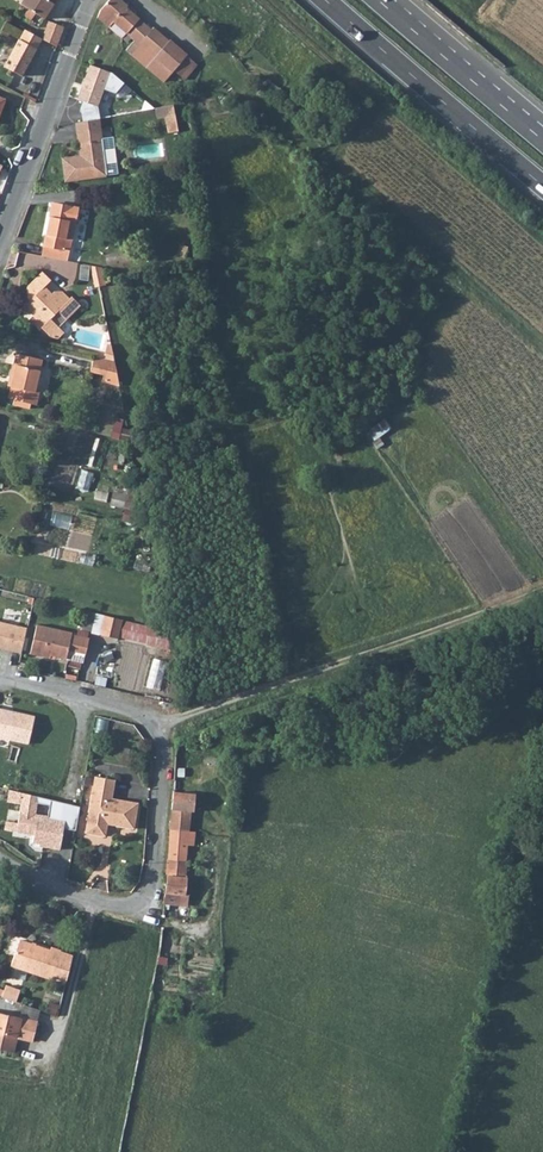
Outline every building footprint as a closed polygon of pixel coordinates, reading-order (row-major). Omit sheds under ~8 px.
[(23,2),(31,7),(21,22),(38,33),(59,0),(24,0),(23,2)] [(175,71),(158,56),(172,41),(156,27),(157,26),(152,23),(150,25),(129,8),(131,5),(125,0),(106,0),(106,1),(108,3),(103,8),(100,16),(111,25),(116,20),(138,38),(128,49),(166,81),(175,71)] [(41,39),(55,46),(59,38),(44,32),(41,39)] [(16,40),(1,67),(18,78),(32,50),(16,40)] [(172,41),(158,56),(175,71),(187,56),(188,55),(172,41)] [(87,66),(74,100),(93,108),(105,73),(87,66)] [(268,78),(263,85),(284,104),(290,97),(268,78)] [(179,114),(177,104),(159,107),(161,117),(169,116),(179,114)] [(179,114),(169,116),(172,132),(182,130),(179,114)] [(65,158),(68,180),(108,174),(102,137),(99,119),(77,123),(82,155),(65,158)] [(102,137),(108,174),(120,173),(114,136),(102,137)] [(55,206),(80,211),(81,208),(56,202),(55,206)] [(72,220),(78,221),(80,211),(55,206),(45,256),(71,260),(75,239),(69,238),(72,220)] [(123,224),(121,214),(102,219),(105,228),(123,224)] [(75,239),(78,221),(72,220),(69,238),(75,239)] [(44,326),(53,335),(62,325),(54,317),(61,309),(70,318),(83,303),(75,295),(72,298),(65,291),(57,290),(54,292),(47,285),(53,279),(44,270),(30,285),(30,286),(35,290),(35,297),(29,302),(27,305),(36,314),(32,318),(41,328),(44,326)] [(107,356),(117,358),(114,342),(110,341),(107,356)] [(37,390),(44,358),(19,352),(16,363),(15,363),(12,377),(16,378),(11,398),(39,404),(42,391),(37,390)] [(106,371),(111,372),(109,378),(121,381),(117,358),(107,356),(96,354),(93,368),(106,371)] [(387,419),(369,430),(376,440),(394,429),(387,419)] [(83,471),(80,488),(92,490),(95,473),(83,471)] [(113,506),(125,508),(127,495),(115,493),(113,506)] [(71,548),(91,551),(92,537),(73,534),(71,548)] [(172,631),(84,612),(79,632),(167,652),(172,631)] [(0,624),(0,649),(21,653),(26,630),(0,624)] [(43,655),(50,626),(40,624),(33,653),(43,655)] [(52,657),(53,654),(65,657),(71,631),(50,626),(43,655),(52,657)] [(71,631),(65,657),(70,658),(72,649),(88,653),(92,638),(75,633),(75,632),(71,631)] [(0,707),(0,736),(26,742),(33,715),(0,707)] [(117,781),(98,777),(87,834),(107,838),(109,826),(135,830),(139,805),(114,800),(117,781)] [(173,791),(164,904),(188,907),(189,895),(185,895),(192,812),(194,813),(195,793),(173,791)] [(62,818),(17,810),(15,821),(3,820),(2,829),(30,834),(28,845),(56,849),(62,818)] [(195,852),(201,853),(203,843),(197,842),(195,852)] [(202,856),(217,862),(222,848),(208,842),(202,856)] [(49,976),(50,973),(64,978),(70,955),(58,951),(58,949),(49,946),(48,948),(17,938),(9,963),(49,976)] [(8,985),(4,996),(18,1001),(22,990),(8,985)] [(23,1016),(40,1020),(42,1010),(25,1006),(23,1016)] [(37,1023),(0,1013),(0,1043),(16,1038),(33,1042),(37,1023)]
